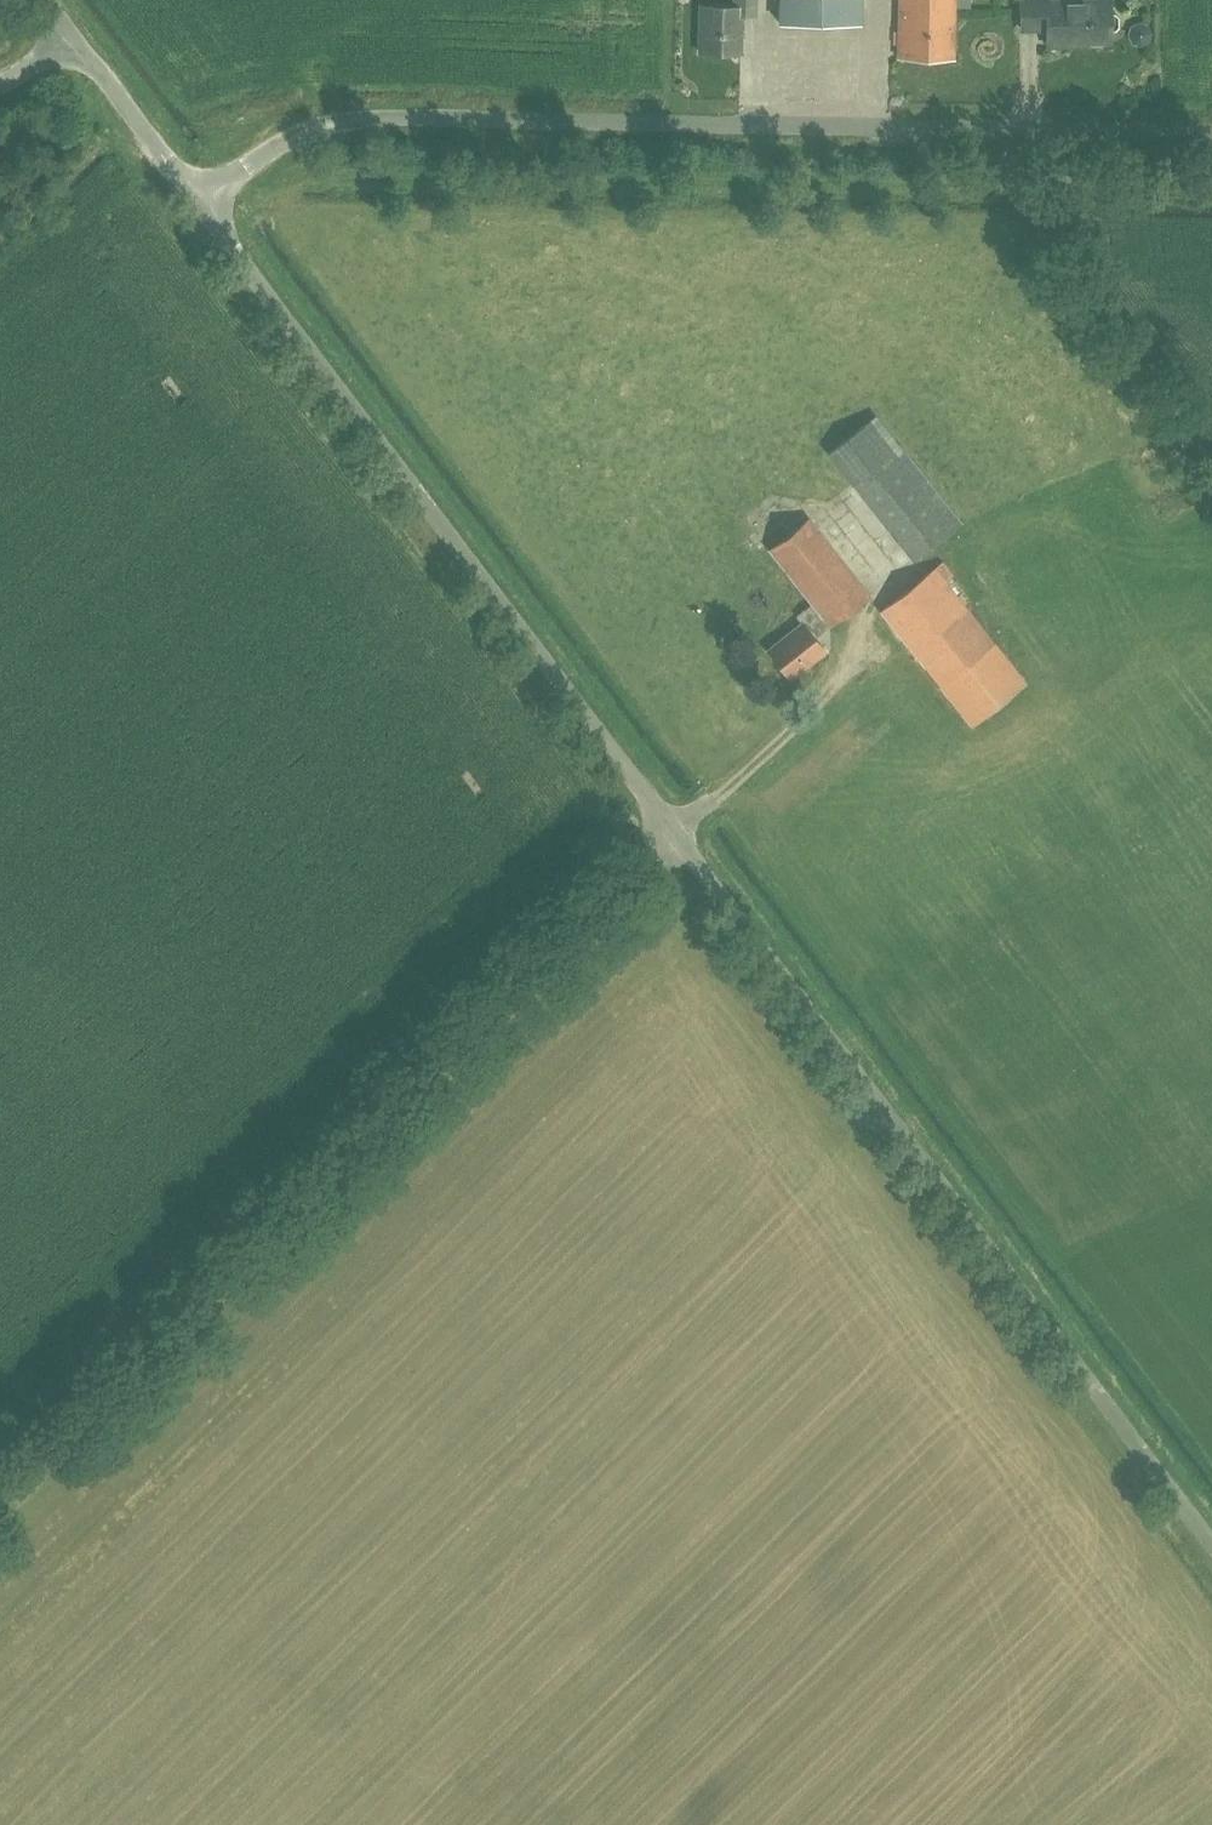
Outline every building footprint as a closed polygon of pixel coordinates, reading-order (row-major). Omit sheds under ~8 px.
[(756,0),(735,0),(735,6),(701,6),(700,52),(741,53),(742,14),(755,15),(756,0)] [(779,1),(779,23),(863,23),(864,0),(779,0),(779,1)] [(898,56),(955,58),(956,9),(972,9),(972,0),(899,0),(898,56)] [(1112,40),(1111,0),(1091,1),(1091,0),(1023,0),(1024,28),(1050,28),(1050,44),(1078,43),(1078,41),(1112,40)] [(961,523),(876,414),(828,452),(853,484),(914,559),(961,523)] [(815,636),(869,594),(808,518),(770,548),(813,603),(797,615),(802,622),(767,649),(791,679),(826,651),(815,636)] [(944,561),(937,567),(881,612),(973,727),(1027,683),(947,580),(955,575),(944,561)]
